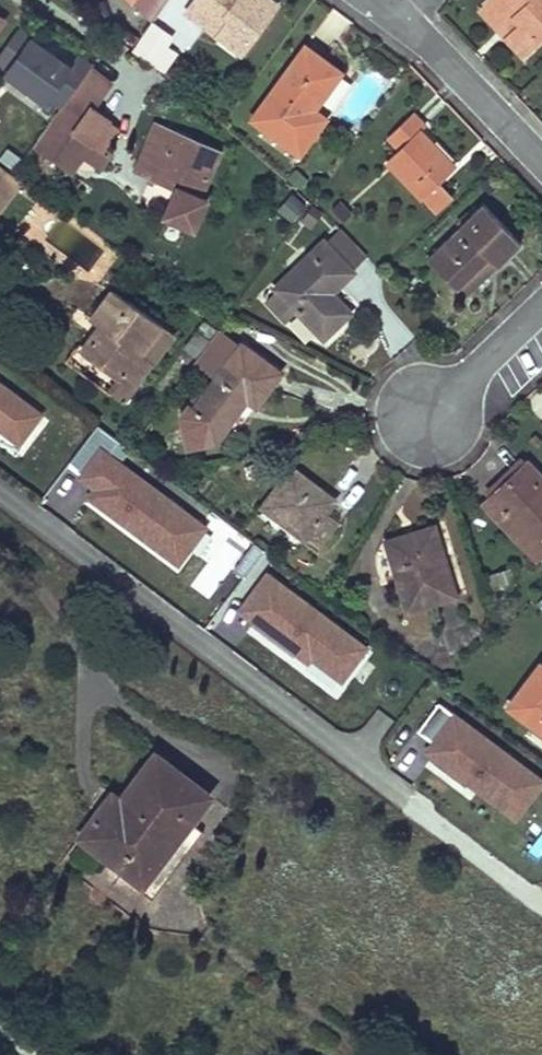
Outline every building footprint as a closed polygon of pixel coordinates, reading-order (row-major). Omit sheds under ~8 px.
[(187,12),(220,35),(223,30),(247,47),(276,7),(266,0),(196,0),(187,12)] [(484,7),(507,33),(501,38),(522,60),(541,41),(541,0),(491,0),(484,7)] [(151,23),(132,51),(153,66),(166,48),(173,38),(151,23)] [(166,48),(153,66),(162,74),(176,54),(166,48)] [(304,49),(251,122),(298,156),(324,120),(314,112),(341,75),(304,49)] [(90,110),(108,85),(87,70),(61,106),(82,121),(90,110)] [(61,106),(32,147),(69,174),(80,159),(90,144),(106,122),(90,110),(82,121),(61,106)] [(411,118),(388,140),(398,152),(387,163),(420,199),(437,183),(452,168),(419,133),(423,130),(411,118)] [(217,154),(155,127),(137,171),(177,189),(164,217),(194,231),(208,201),(199,197),(217,154)] [(98,172),(108,157),(90,144),(80,159),(98,172)] [(20,180),(0,166),(0,207),(20,180)] [(437,183),(420,199),(436,215),(453,200),(437,183)] [(484,205),(427,259),(455,290),(462,297),(495,267),(520,244),(484,205)] [(341,229),(325,244),(353,272),(368,258),(341,229)] [(325,244),(276,290),(278,292),(296,311),(323,339),(350,313),(330,294),(353,272),(325,244)] [(99,329),(81,353),(119,382),(126,373),(138,381),(172,335),(115,291),(91,322),(99,329)] [(296,311),(278,292),(268,302),(286,320),(296,311)] [(186,403),(176,417),(179,431),(198,445),(218,441),(248,401),(253,404),(276,373),(239,344),(236,348),(218,335),(196,365),(214,379),(192,407),(186,403)] [(16,453),(48,414),(0,374),(0,440),(16,453)] [(198,445),(179,431),(183,448),(198,445)] [(212,526),(95,443),(65,484),(182,568),(212,526)] [(486,498),(541,555),(541,481),(525,463),(486,498)] [(291,470),(262,508),(307,543),(308,540),(322,550),(341,524),(322,510),(329,498),(291,470)] [(486,498),(480,504),(538,563),(541,558),(541,555),(486,498)] [(209,599),(252,542),(231,526),(187,583),(209,599)] [(434,527),(385,540),(406,611),(454,597),(434,527)] [(235,612),(343,689),(373,647),(265,570),(235,612)] [(509,572),(487,578),(491,590),(512,584),(509,572)] [(510,707),(541,731),(541,667),(540,666),(510,707)] [(422,759),(520,822),(541,787),(541,772),(436,704),(417,733),(432,743),(422,759)] [(97,815),(80,837),(143,884),(190,822),(210,797),(156,756),(106,821),(97,815)] [(80,837),(76,843),(151,901),(203,831),(190,822),(143,884),(80,837)]
